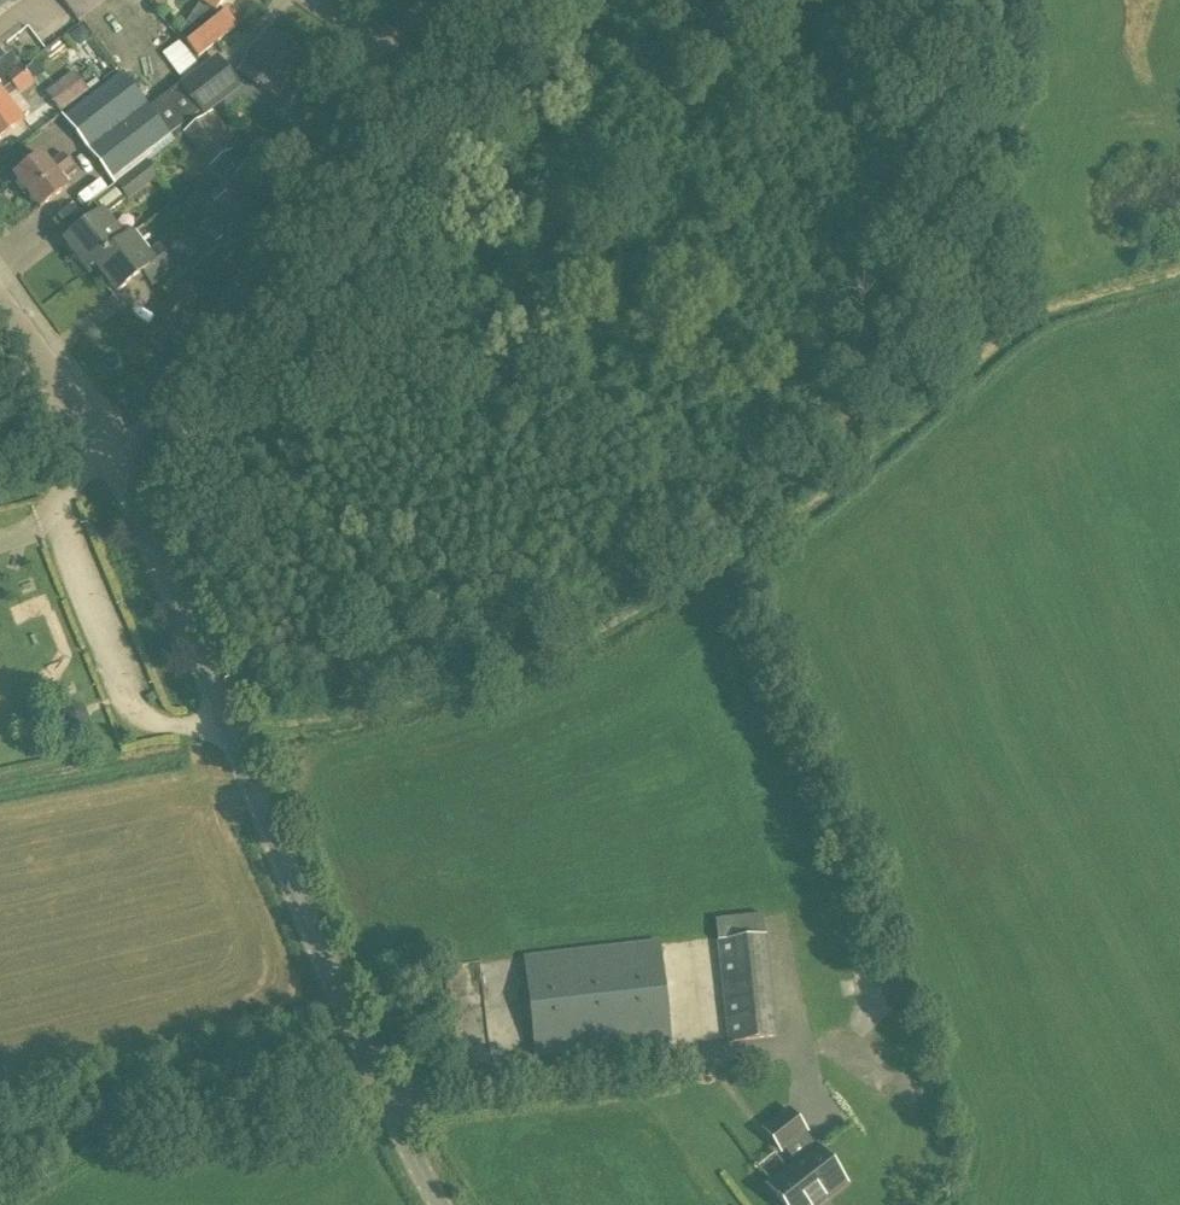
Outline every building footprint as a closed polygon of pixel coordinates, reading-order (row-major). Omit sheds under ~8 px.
[(199,3),(179,35),(198,59),(238,26),(225,11),(224,12),(220,8),(226,0),(195,0),(199,3)] [(276,98),(288,82),(283,78),(300,52),(268,31),(239,74),(276,98)] [(179,85),(203,118),(242,88),(217,56),(179,85)] [(27,75),(20,65),(5,77),(0,71),(0,96),(27,75)] [(60,114),(89,92),(74,72),(45,94),(60,114)] [(203,118),(179,85),(149,108),(122,74),(64,119),(116,187),(148,163),(144,158),(171,138),(173,141),(203,118)] [(0,96),(0,142),(24,123),(6,99),(16,92),(19,96),(35,84),(27,75),(0,96)] [(210,169),(239,145),(213,111),(183,135),(210,169)] [(73,169),(62,155),(49,164),(42,155),(14,176),(41,211),(69,189),(60,178),(73,169)] [(148,163),(116,187),(128,202),(160,179),(148,163)] [(250,197),(261,182),(242,167),(230,181),(250,197)] [(125,242),(125,241),(103,213),(65,242),(87,272),(95,266),(94,265),(125,242)] [(207,233),(221,223),(215,215),(201,226),(207,233)] [(94,265),(95,266),(117,294),(142,275),(153,288),(179,268),(160,245),(147,254),(132,235),(125,241),(125,242),(94,265)] [(165,302),(185,315),(192,305),(171,292),(165,302)] [(119,404),(131,398),(125,386),(113,393),(119,404)] [(729,1043),(776,1038),(766,936),(764,914),(715,919),(729,1043)] [(535,1059),(672,1042),(661,941),(524,957),(535,1059)] [(783,1150),(808,1131),(792,1110),(767,1129),(783,1150)] [(847,1182),(820,1146),(770,1185),(786,1204),(818,1204),(847,1182)]
